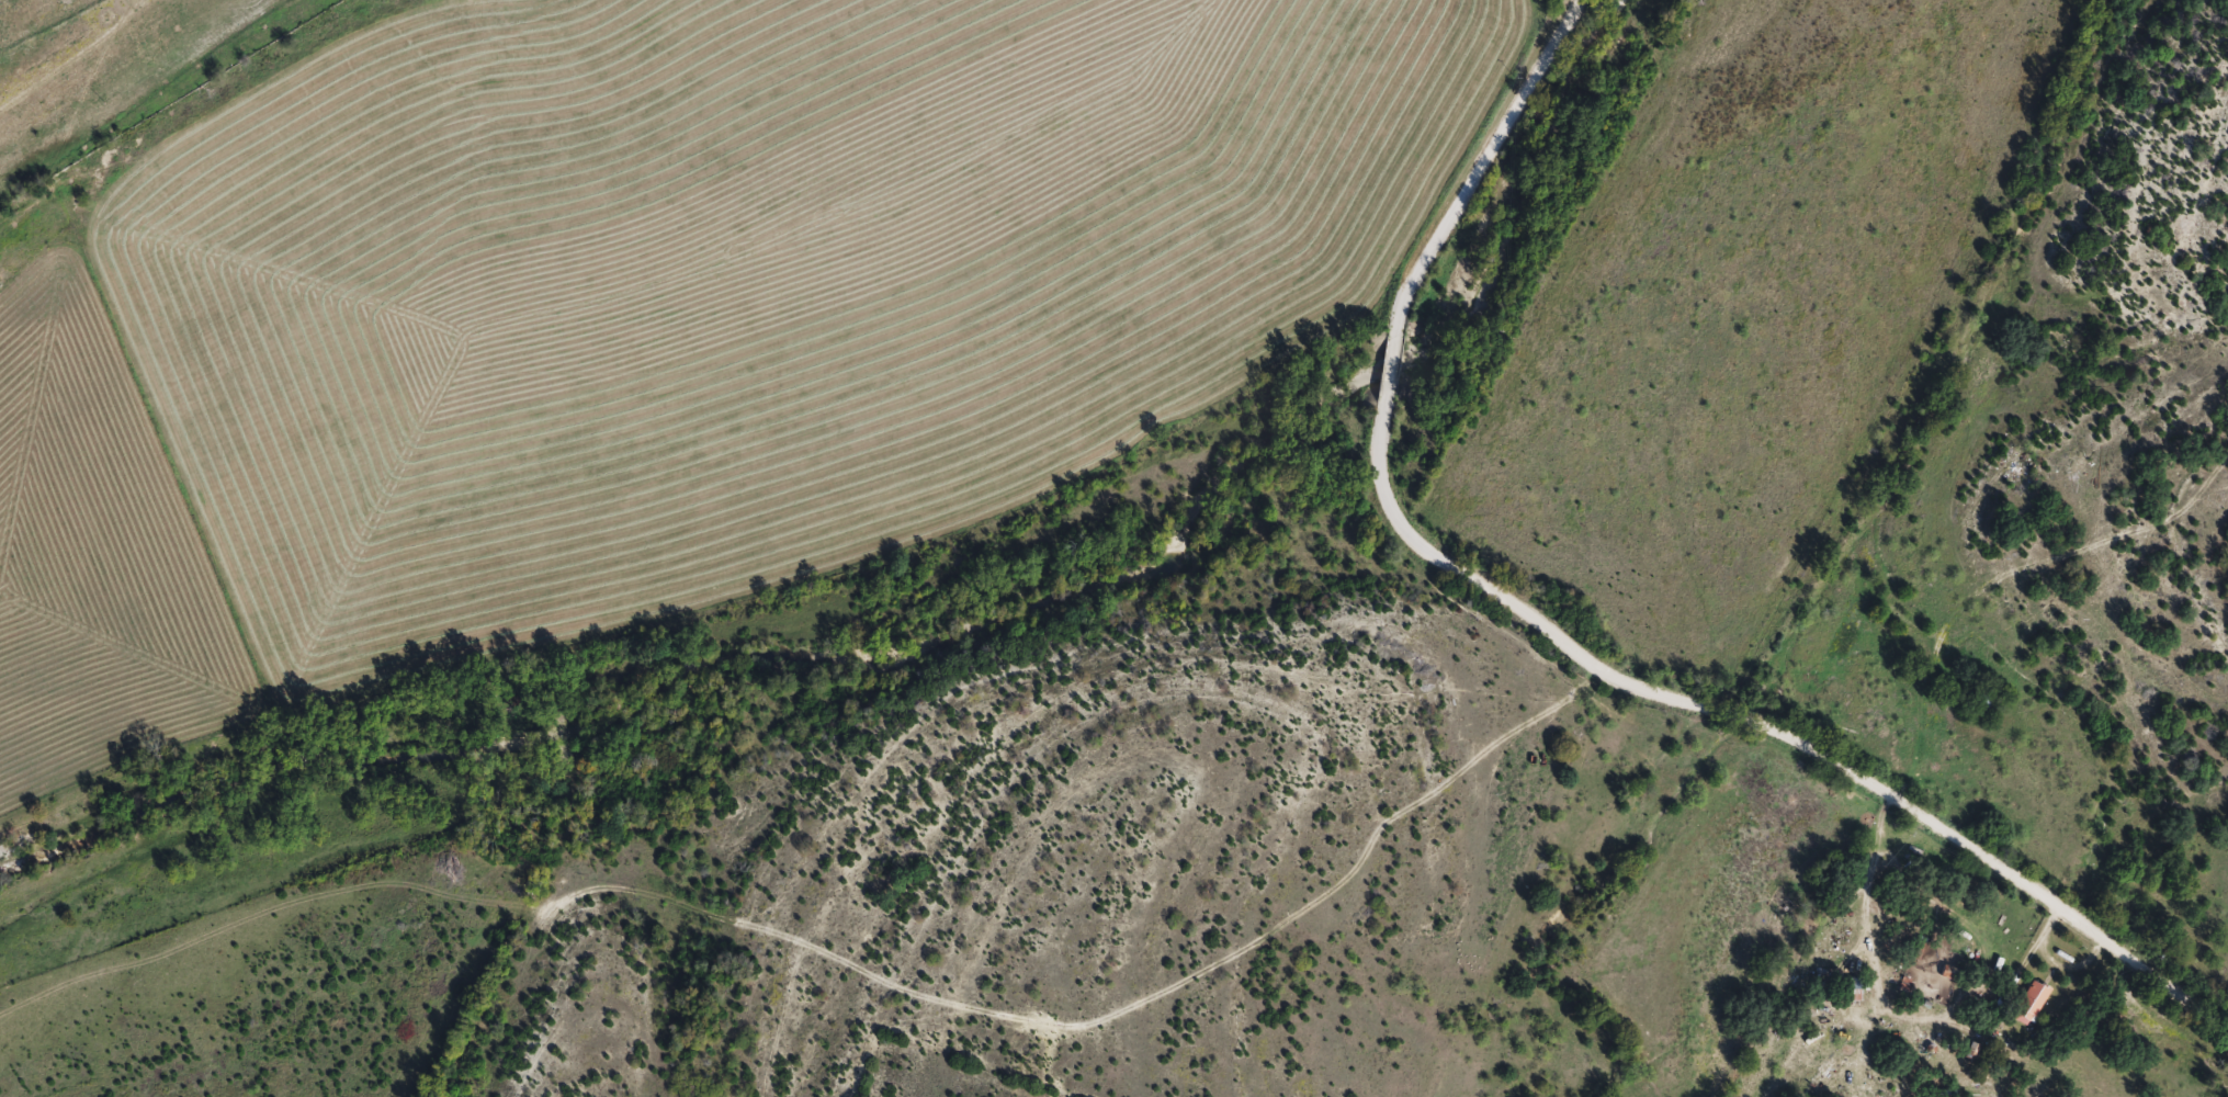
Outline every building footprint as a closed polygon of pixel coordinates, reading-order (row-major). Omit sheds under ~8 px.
[(1913,958),(1922,962),(1930,944),(1922,940),(1913,958)] [(2037,1026),(2054,991),(2034,982),(2018,1017),(2037,1026)]
